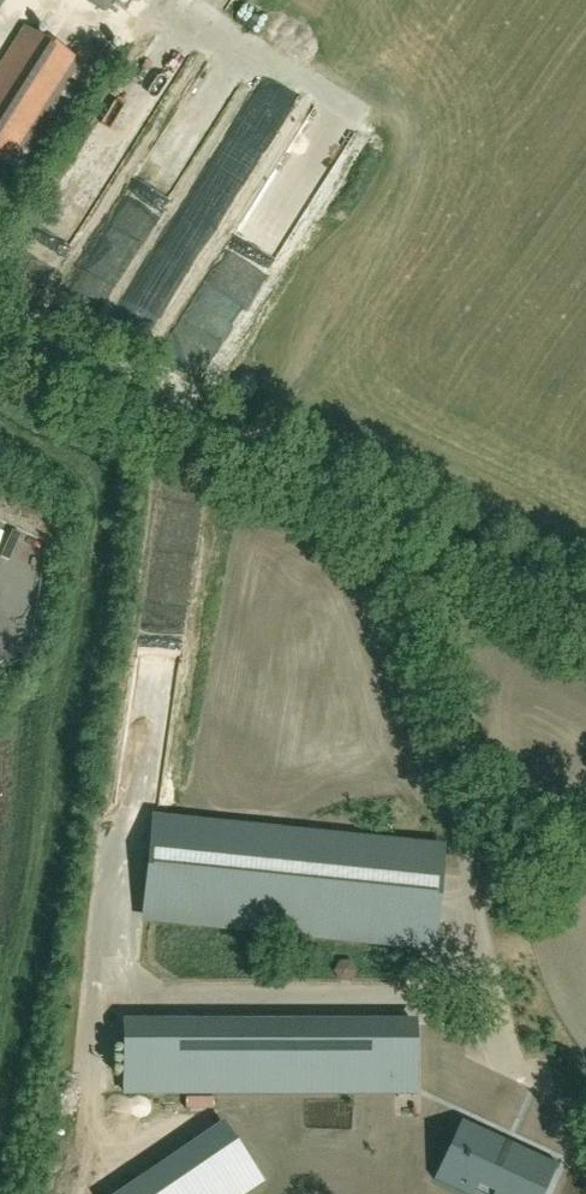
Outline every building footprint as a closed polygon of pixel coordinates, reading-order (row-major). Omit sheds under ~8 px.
[(86,68),(24,28),(0,65),(0,159),(20,172),(31,179),(97,75),(86,68)] [(90,280),(144,204),(122,188),(68,265),(90,280)] [(442,850),(154,821),(145,918),(432,947),(442,850)] [(365,1094),(414,1094),(414,1025),(365,1025),(365,1094)] [(436,1181),(464,1193),(540,1193),(554,1163),(542,1158),(464,1121),(436,1181)]
